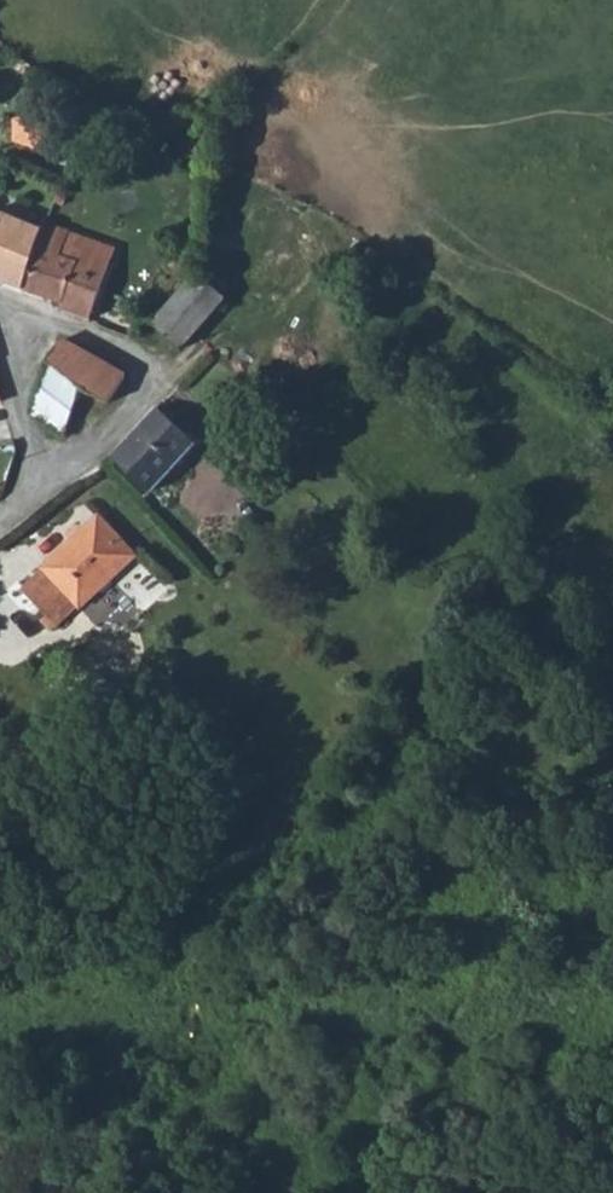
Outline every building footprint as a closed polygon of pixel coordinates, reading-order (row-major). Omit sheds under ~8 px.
[(27,286),(50,226),(0,208),(0,276),(27,286)] [(27,286),(61,299),(59,304),(88,314),(115,245),(55,221),(52,227),(50,226),(27,286)] [(154,323),(183,346),(193,335),(225,299),(195,274),(154,323)] [(55,359),(89,383),(114,394),(130,370),(65,336),(55,359)] [(31,410),(63,432),(77,403),(87,381),(55,359),(31,410)] [(112,456),(148,491),(196,440),(160,404),(112,456)] [(44,567),(81,605),(132,553),(96,516),(44,567)] [(20,593),(46,618),(57,630),(81,605),(44,567),(20,593)] [(36,628),(47,640),(57,630),(46,618),(36,628)]
